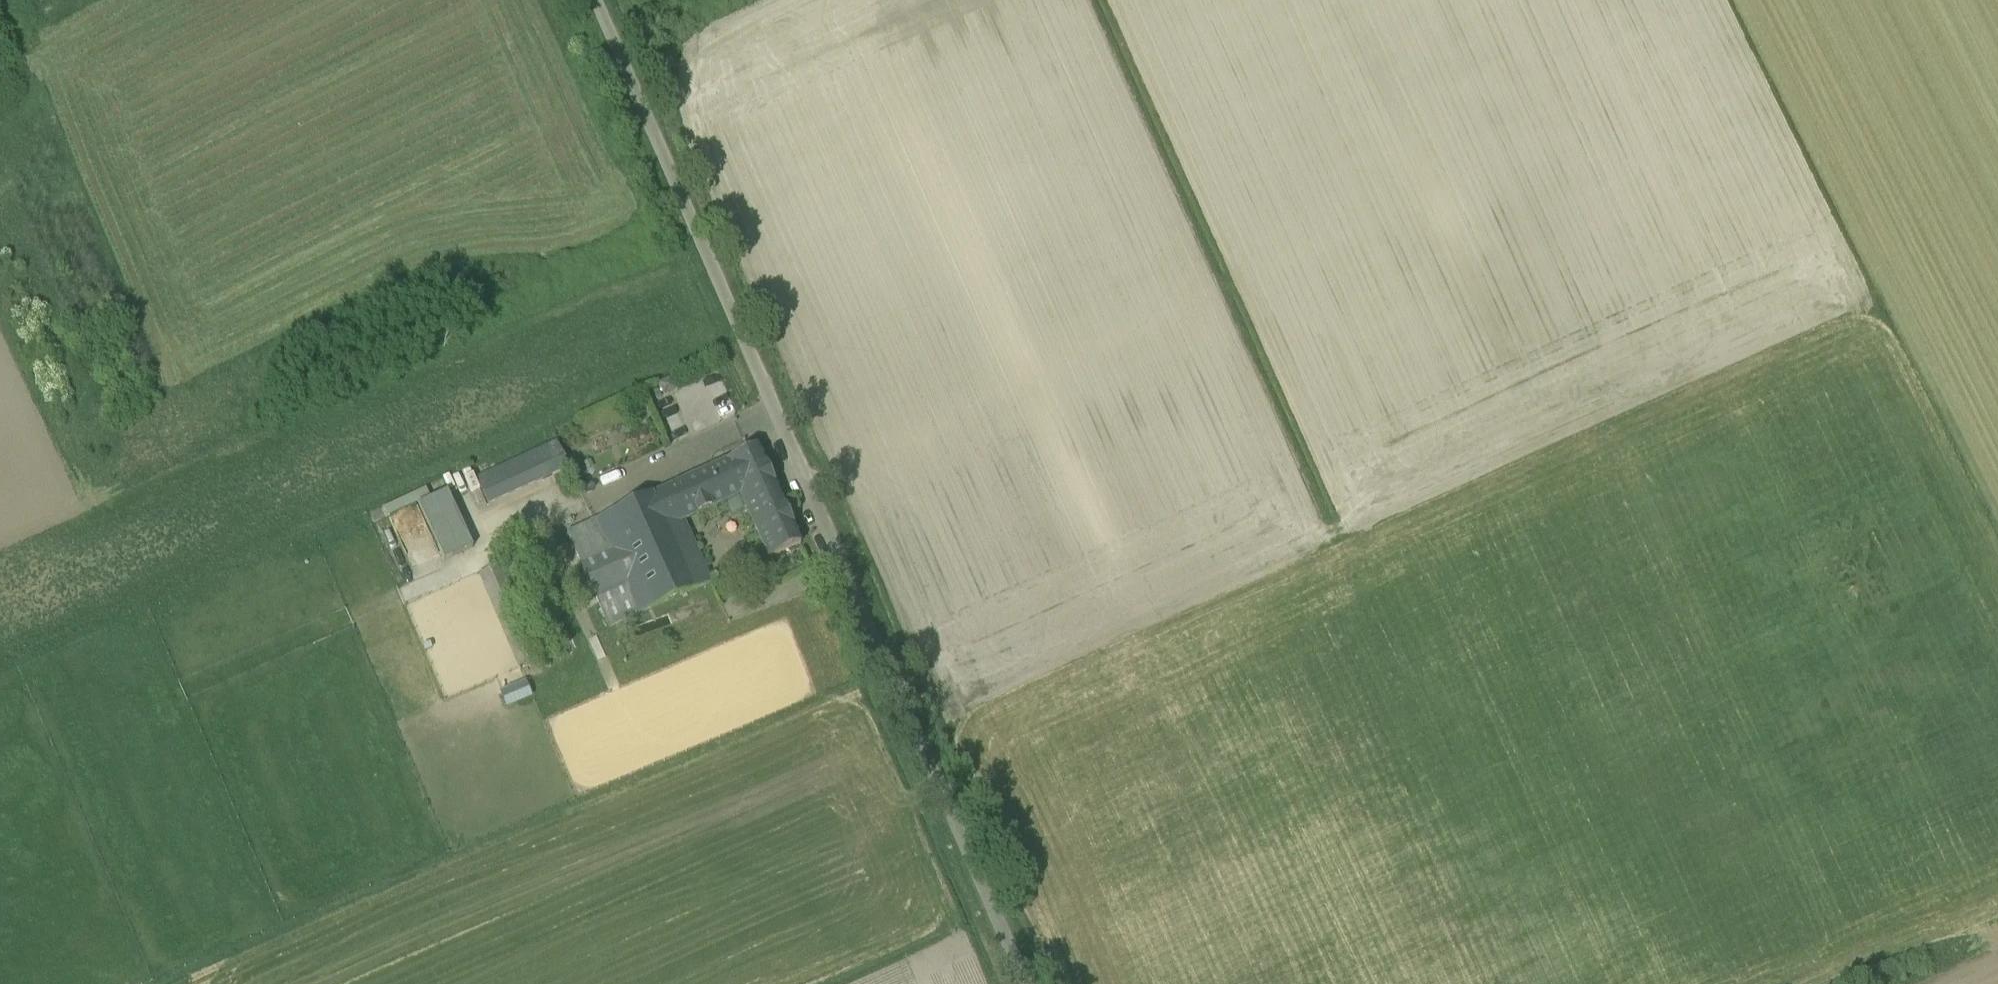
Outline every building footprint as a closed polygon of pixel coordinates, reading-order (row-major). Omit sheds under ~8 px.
[(557,443),(476,480),(487,505),(568,468),(557,443)] [(758,448),(726,463),(741,496),(768,558),(800,544),(758,448)] [(726,463),(567,535),(609,629),(711,584),(683,522),(741,496),(726,463)] [(440,482),(415,493),(419,502),(444,491),(440,482)] [(442,560),(472,547),(447,491),(417,505),(442,560)] [(386,517),(418,503),(414,494),(382,507),(386,517)] [(538,659),(499,567),(479,575),(519,668),(538,659)] [(505,707),(532,697),(525,679),(498,689),(505,707)]
